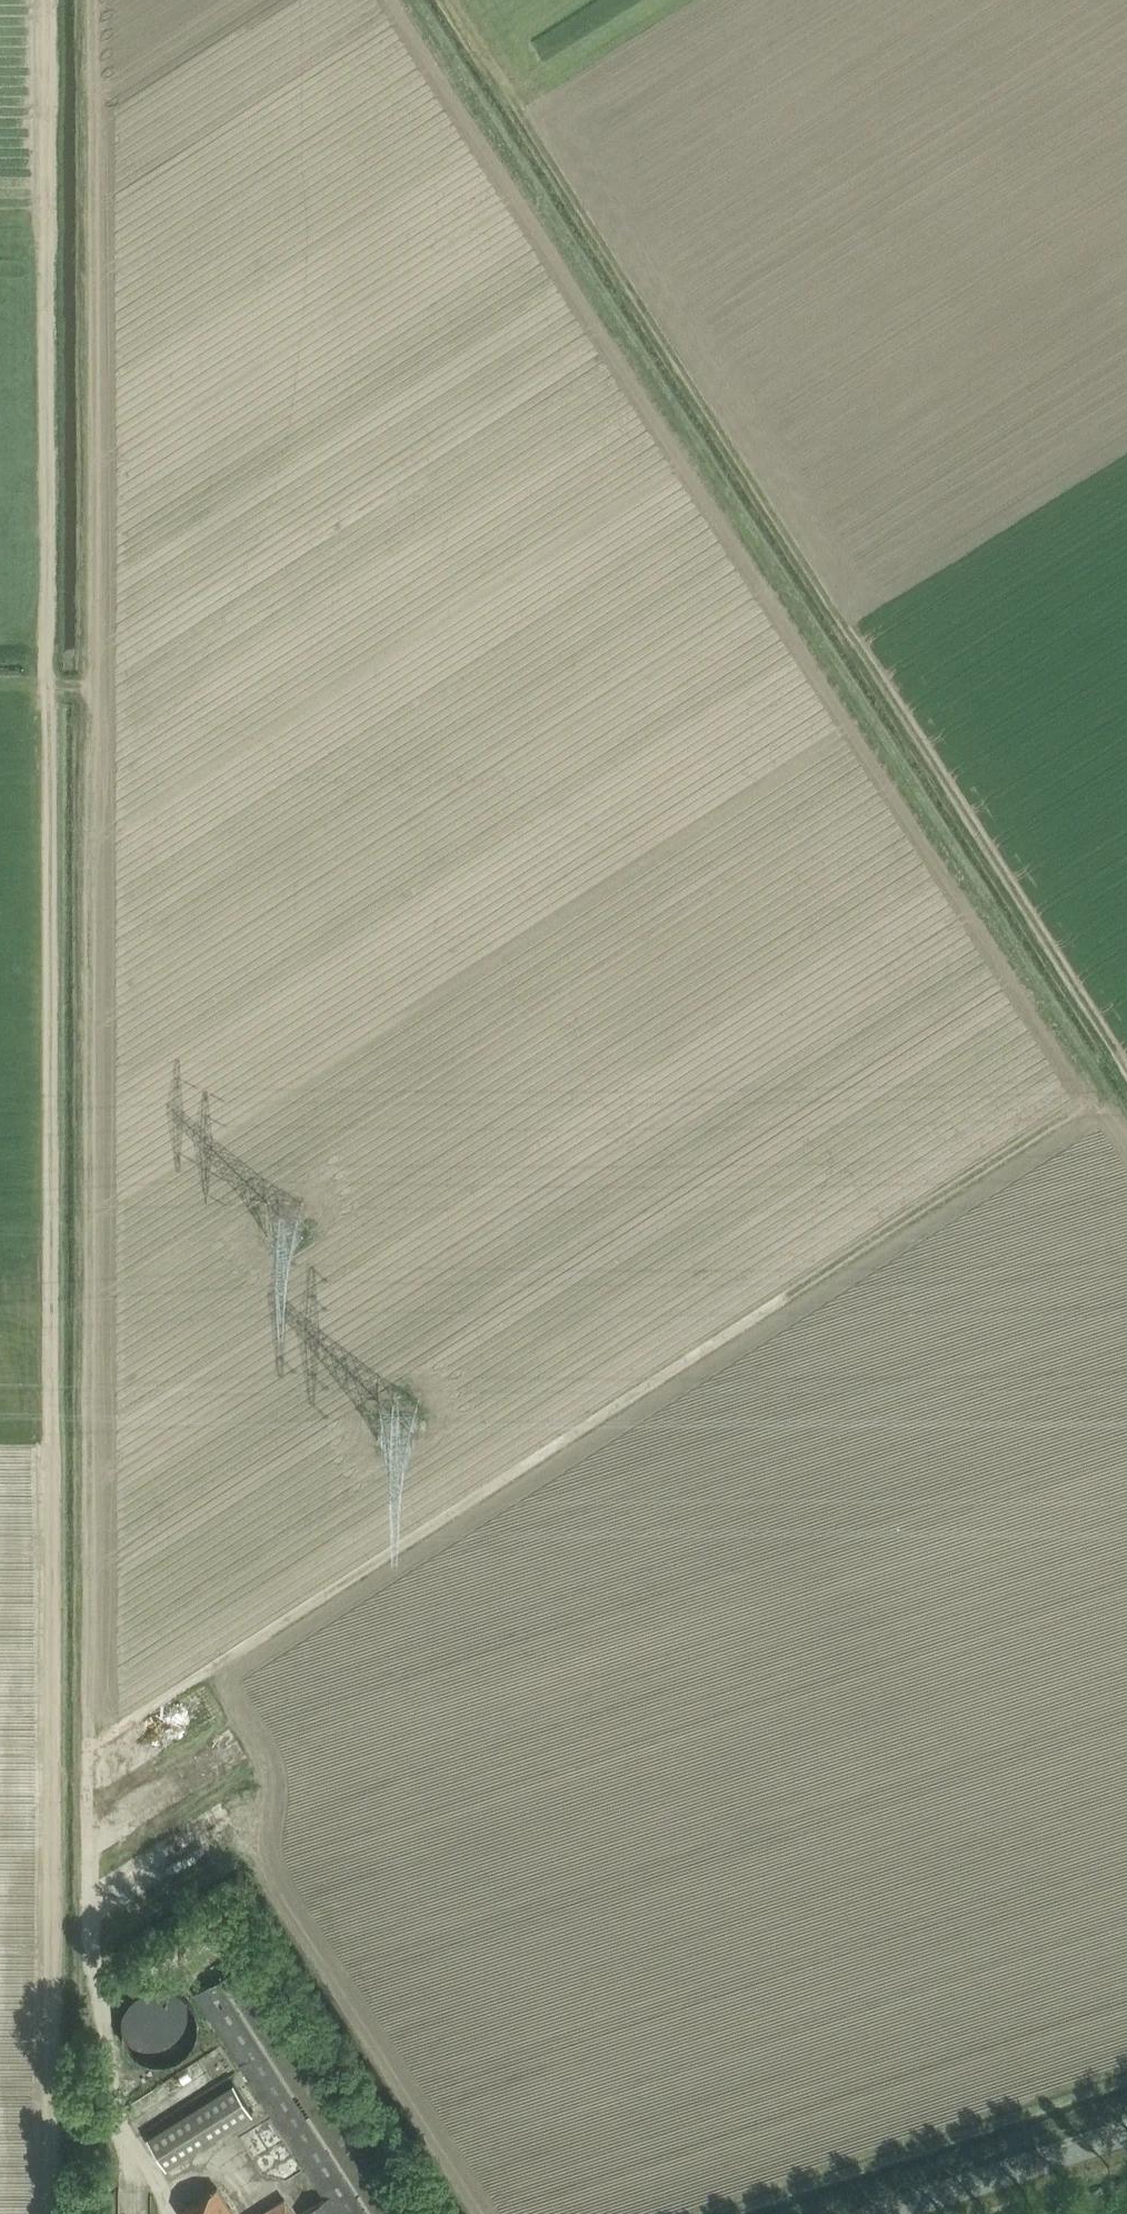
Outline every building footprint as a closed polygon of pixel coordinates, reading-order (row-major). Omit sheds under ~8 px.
[(234,1797),(183,1828),(196,1850),(247,1819),(234,1797)] [(195,1996),(326,2201),(306,2213),(396,2213),(406,2207),(250,1961),(195,1996)] [(199,2033),(199,2029),(199,2024),(198,2021),(197,2017),(196,2014),(194,2011),(193,2008),(190,2005),(188,2002),(185,1999),(182,1997),(179,1995),(175,1993),(172,1992),(168,1991),(165,1991),(161,1990),(157,1991),(153,1991),(149,1992),(146,1993),(142,1995),(139,1997),(136,1999),(133,2002),(131,2004),(129,2008),(127,2011),(125,2014),(124,2017),(123,2021),(123,2025),(122,2029),(123,2033),(123,2036),(124,2040),(125,2043),(127,2046),(129,2049),(131,2053),(133,2055),(136,2058),(139,2060),(142,2062),(146,2064),(149,2065),(153,2066),(157,2067),(161,2067),(164,2067),(168,2066),(171,2065),(175,2064),(180,2062),(181,2060),(184,2058),(187,2056),(190,2053),(192,2050),(194,2047),(196,2044),(197,2040),(198,2037),(198,2035),(199,2033)] [(189,2152),(252,2112),(234,2084),(173,2123),(172,2122),(141,2141),(161,2172),(190,2153),(189,2152)] [(218,2190),(180,2213),(232,2213),(218,2190)] [(284,2202),(265,2213),(292,2213),(284,2202)]
